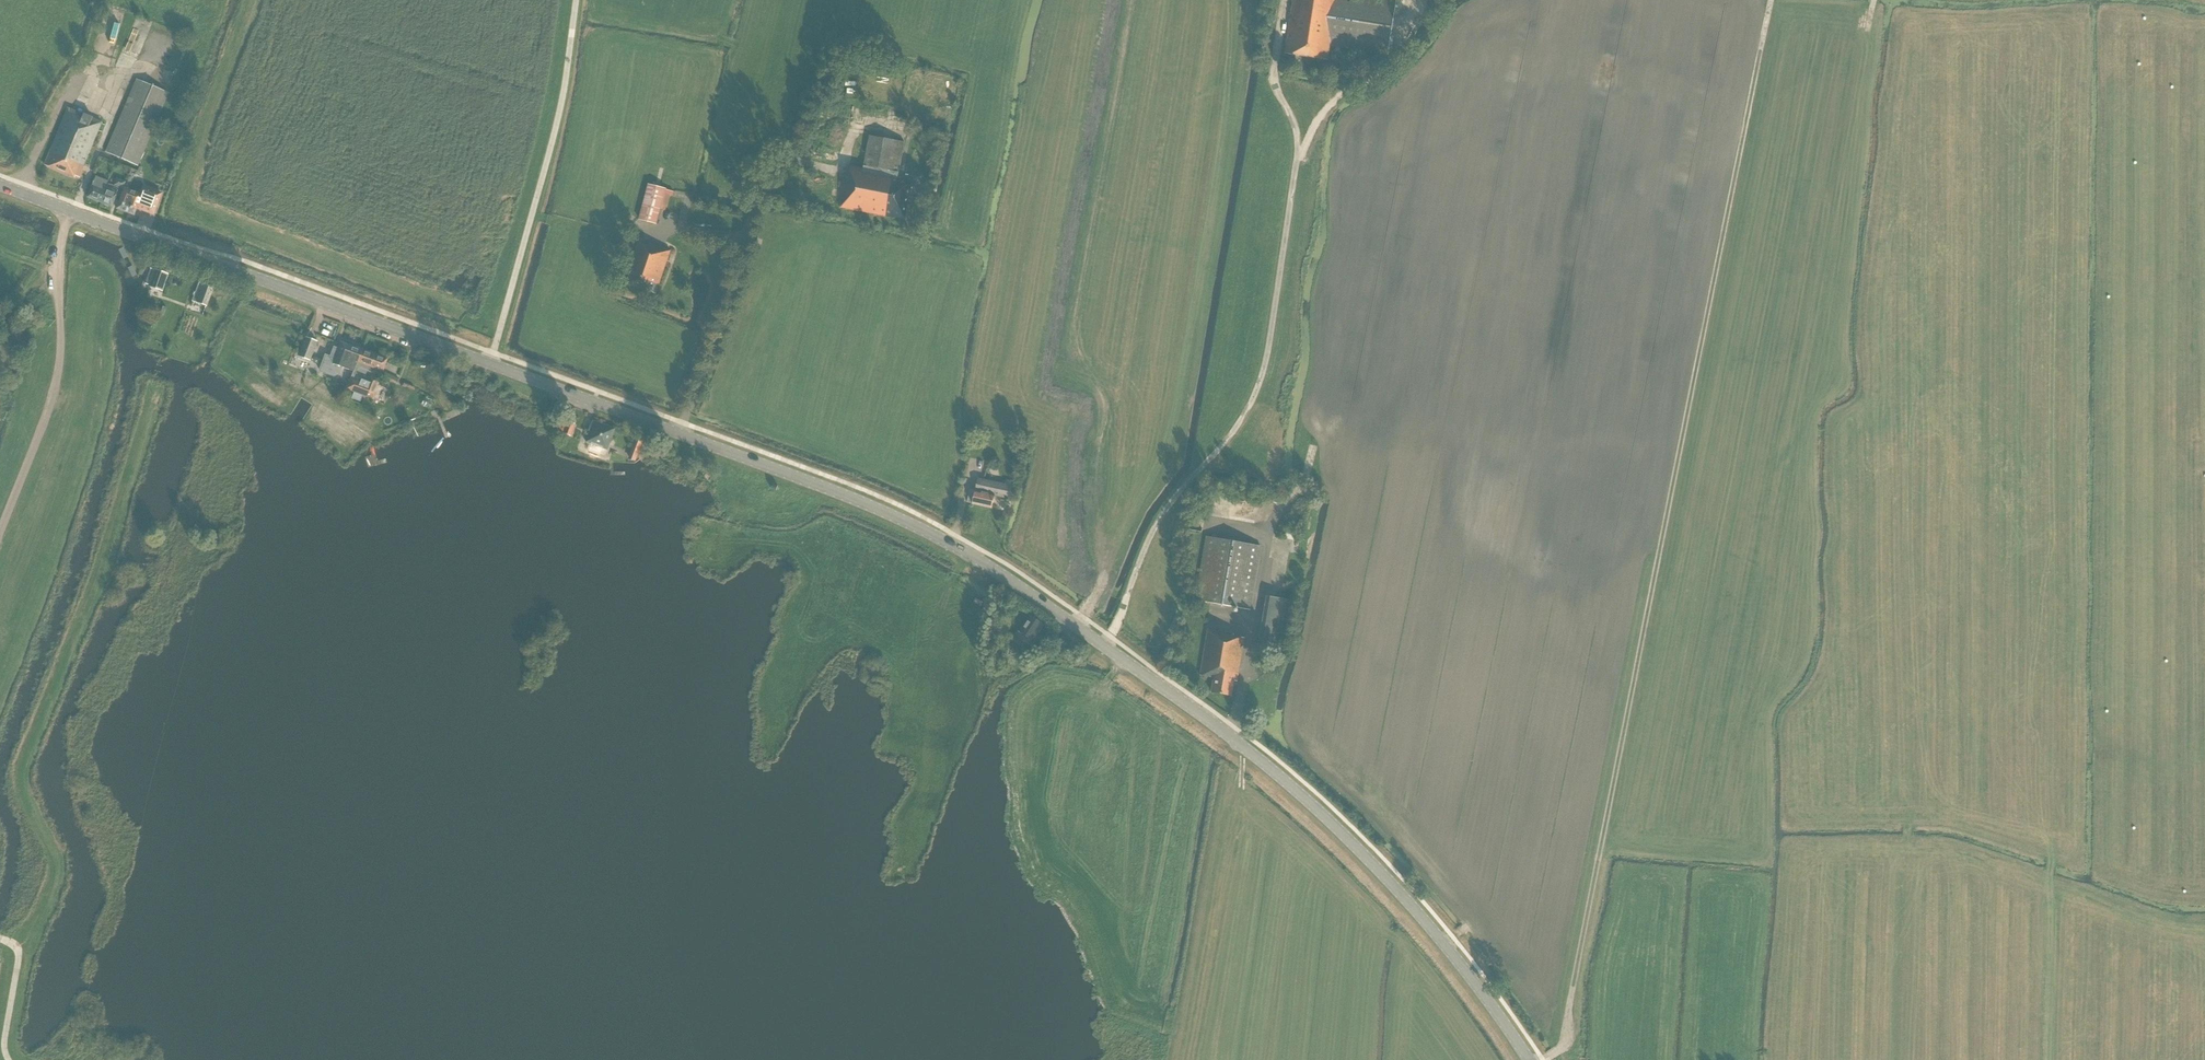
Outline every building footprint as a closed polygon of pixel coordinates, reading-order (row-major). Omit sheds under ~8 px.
[(1387,55),(1396,0),(1393,0),(1293,0),(1285,53),(1328,60),(1330,46),(1387,55)] [(106,153),(137,166),(168,93),(137,79),(106,153)] [(102,122),(68,108),(44,165),(54,168),(53,169),(74,178),(75,176),(79,178),(83,170),(82,170),(86,160),(85,160),(102,122)] [(895,216),(905,218),(912,181),(902,179),(902,178),(897,177),(904,142),(869,136),(863,168),(850,166),(848,177),(846,177),(840,207),(895,218),(895,216)] [(104,190),(106,186),(107,181),(95,176),(87,197),(87,196),(87,197),(101,203),(106,191),(104,190)] [(114,185),(123,188),(125,182),(117,179),(114,185)] [(108,184),(108,186),(106,186),(104,190),(106,191),(101,203),(112,207),(112,206),(116,195),(119,188),(108,184)] [(639,219),(656,223),(660,209),(665,210),(670,195),(664,194),(666,189),(648,184),(639,219)] [(147,197),(124,188),(116,209),(133,215),(134,215),(136,208),(153,214),(161,194),(150,190),(147,197)] [(629,268),(631,269),(626,284),(656,294),(670,251),(648,243),(648,245),(638,242),(629,268)] [(162,292),(168,274),(154,269),(154,270),(150,268),(145,284),(148,285),(148,287),(162,292)] [(193,299),(207,304),(213,288),(199,283),(193,299)] [(317,342),(305,337),(298,356),(309,361),(310,361),(317,342)] [(349,345),(333,339),(326,361),(353,372),(357,362),(362,350),(349,345)] [(382,372),(387,359),(362,350),(357,362),(380,371),(382,372)] [(378,378),(380,371),(357,362),(353,372),(350,379),(346,389),(372,399),(380,379),(378,378)] [(575,423),(568,421),(563,433),(570,435),(575,423)] [(594,421),(586,442),(607,450),(614,429),(594,421)] [(643,440),(637,437),(629,459),(635,461),(643,440)] [(994,496),(1009,499),(1013,481),(1006,480),(1005,484),(978,478),(975,491),(970,490),(968,502),(973,503),(973,504),(992,508),(994,496)] [(1207,537),(1196,601),(1249,610),(1260,546),(1207,537)] [(1293,601),(1267,596),(1257,650),(1284,654),(1293,601)] [(1039,636),(1037,635),(1044,625),(1030,616),(1020,631),(1035,642),(1039,636)] [(1234,681),(1237,681),(1245,638),(1234,636),(1234,634),(1208,629),(1200,675),(1214,677),(1211,692),(1232,696),(1234,681)] [(1071,641),(1066,638),(1065,639),(1062,644),(1067,647),(1071,641)]
